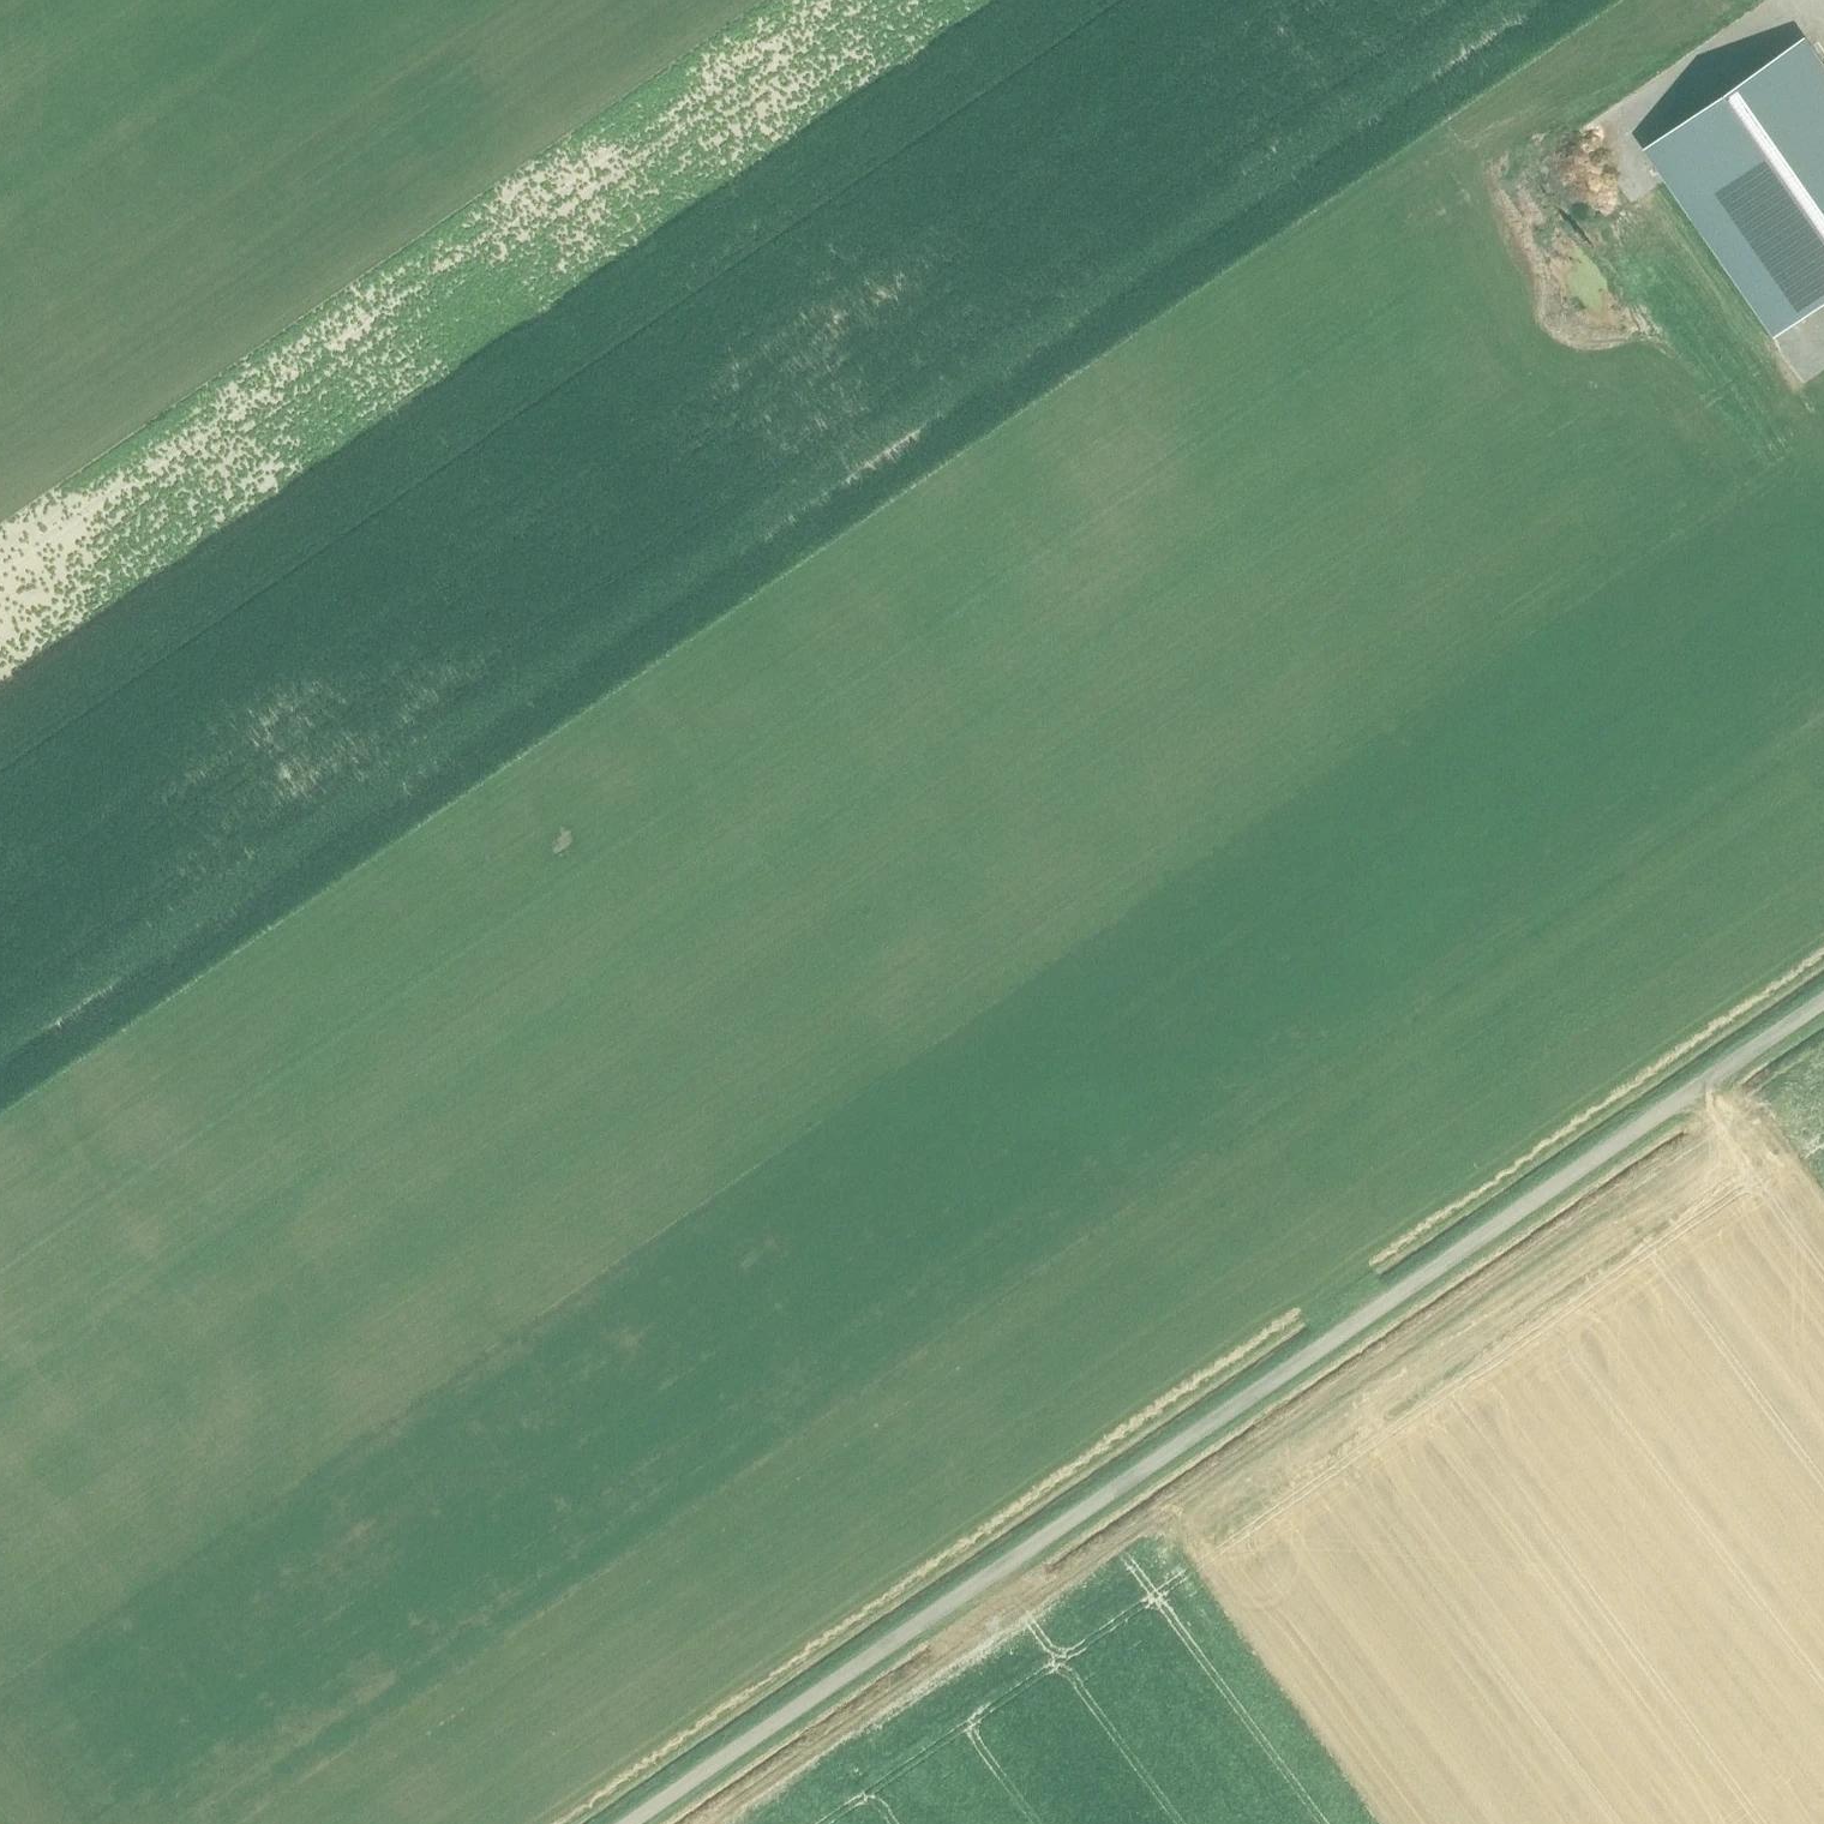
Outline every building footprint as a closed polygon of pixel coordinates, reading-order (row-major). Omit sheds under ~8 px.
[(1649,145),(1777,331),(1823,298),(1823,72),(1801,39),(1649,145)]
